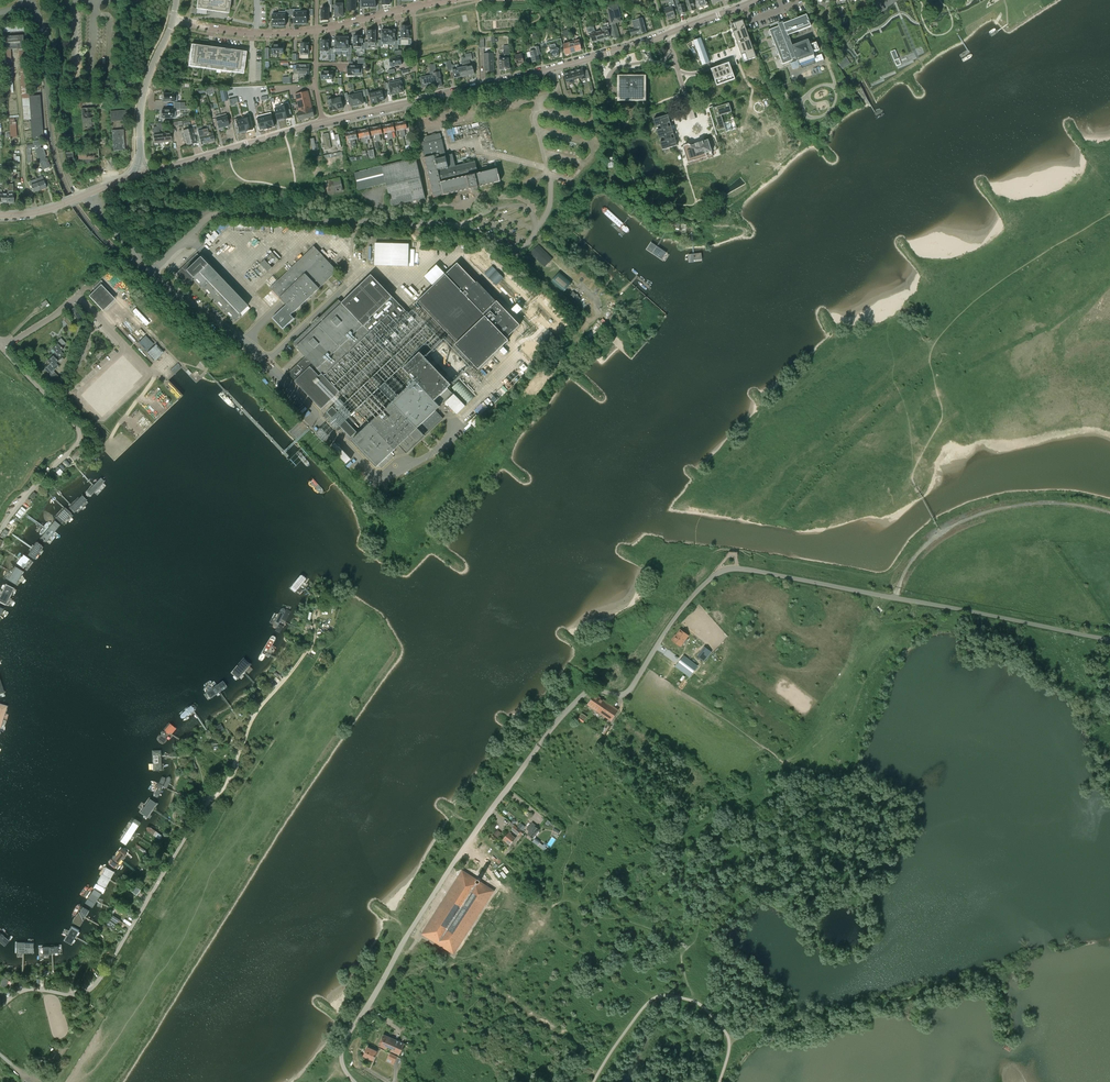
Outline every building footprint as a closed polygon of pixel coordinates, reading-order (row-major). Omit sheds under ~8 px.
[(196,9),(229,13),(231,0),(197,0),(196,9)] [(332,0),(328,0),(329,8),(322,8),(322,20),(329,20),(329,12),(332,12),(332,0)] [(348,10),(356,10),(356,5),(357,5),(357,3),(359,3),(359,0),(348,0),(348,10)] [(668,4),(670,7),(664,9),(668,19),(675,17),(673,10),(676,9),(674,2),(673,0),(669,0),(670,3),(668,4)] [(686,13),(686,12),(684,3),(680,5),(679,0),(677,0),(675,1),(677,6),(680,14),(682,14),(683,15),(686,14),(686,13)] [(690,12),(691,13),(694,12),(694,10),(693,6),(694,6),(693,1),(692,2),(691,0),(686,0),(690,12)] [(699,9),(708,6),(706,0),(696,0),(699,9)] [(610,24),(611,30),(613,39),(619,38),(615,23),(619,22),(615,10),(619,9),(618,3),(606,7),(605,7),(610,24)] [(874,17),(885,9),(881,3),(877,5),(872,9),(874,12),(872,13),(874,17)] [(290,9),(290,10),(290,16),(294,16),(294,24),(296,24),(296,25),(301,25),(300,11),(301,11),(301,9),(290,9)] [(290,16),(290,10),(286,10),(286,11),(279,11),(279,13),(279,27),(284,27),(284,26),(286,26),(286,16),(290,16)] [(642,18),(641,18),(640,15),(638,15),(636,15),(636,17),(636,18),(636,20),(638,27),(630,30),(632,36),(646,32),(642,18)] [(778,24),(779,26),(778,26),(769,30),(770,31),(768,31),(770,35),(771,35),(773,40),(772,41),(777,54),(779,54),(781,59),(780,60),(781,64),(782,63),(782,64),(790,62),(792,68),(794,69),(798,68),(799,66),(799,64),(800,64),(802,69),(824,60),(822,53),(817,55),(816,51),(819,50),(816,42),(812,44),(811,42),(809,42),(808,40),(792,46),(790,40),(789,37),(788,35),(811,26),(807,15),(784,24),(783,22),(778,24)] [(743,20),(731,24),(744,61),(757,57),(743,20)] [(726,21),(703,30),(705,36),(729,28),(726,21)] [(601,30),(604,39),(610,37),(608,31),(611,30),(610,24),(609,25),(608,22),(603,24),(603,22),(599,23),(600,25),(602,30),(601,30)] [(398,39),(398,41),(398,45),(402,45),(402,41),(408,41),(408,45),(412,45),(412,39),(408,39),(408,33),(409,33),(409,31),(410,31),(410,26),(402,26),(402,39),(398,39)] [(592,43),(598,41),(595,32),(594,27),(591,28),(588,29),(589,32),(589,33),(592,43)] [(379,40),(379,46),(382,46),(382,44),(388,44),(388,30),(387,30),(387,29),(382,29),(382,40),(379,40)] [(388,30),(388,44),(395,44),(395,49),(398,49),(398,45),(398,41),(395,41),(395,29),(390,29),(390,30),(388,30)] [(365,43),(365,48),(369,48),(369,46),(375,46),(375,39),(376,39),(376,35),(375,35),(375,30),(367,30),(367,36),(368,36),(368,38),(369,38),(369,42),(365,42),(365,43)] [(604,39),(601,30),(595,32),(598,41),(604,39)] [(23,35),(3,37),(4,50),(24,48),(23,35)] [(354,50),(365,50),(365,48),(365,43),(362,43),(362,36),(359,36),(359,35),(355,35),(355,36),(354,36),(354,41),(354,45),(354,50)] [(572,36),(574,41),(576,52),(582,51),(579,40),(577,40),(575,35),(572,36)] [(342,37),(342,52),(348,52),(348,54),(352,54),(352,46),(348,46),(348,36),(344,36),(344,37),(342,37)] [(702,38),(695,41),(704,66),(711,63),(702,38)] [(328,55),(332,55),(332,49),(329,49),(329,40),(327,40),(327,39),(322,39),(322,40),(321,40),(321,53),(328,53),(328,55)] [(213,47),(192,44),(189,67),(243,72),(245,50),(213,47)] [(272,54),(278,54),(278,53),(284,53),(284,44),(278,44),(278,45),(275,45),(272,45),(272,49),(272,54)] [(557,48),(557,44),(549,45),(550,49),(549,51),(551,52),(552,57),(559,55),(558,51),(559,49),(557,48)] [(509,47),(509,46),(504,46),(504,54),(499,55),(499,57),(500,70),(510,69),(509,58),(510,58),(509,47)] [(541,54),(541,52),(539,46),(534,47),(535,51),(530,52),(533,62),(540,60),(538,55),(541,54)] [(833,47),(829,50),(835,59),(839,57),(833,47)] [(895,49),(890,51),(896,66),(900,64),(895,49)] [(493,53),(484,54),(485,71),(494,71),(493,53)] [(515,55),(516,59),(515,60),(515,62),(516,62),(517,62),(518,66),(525,64),(524,61),(526,60),(525,55),(522,56),(522,53),(515,55)] [(472,56),(464,58),(465,62),(466,67),(468,75),(475,74),(473,65),(470,66),(468,60),(473,59),(472,56)] [(403,62),(402,58),(401,58),(400,57),(388,60),(390,67),(395,66),(399,65),(402,64),(402,62),(403,62)] [(462,59),(463,63),(462,63),(463,67),(459,68),(461,77),(468,75),(466,67),(465,62),(464,58),(462,59)] [(845,58),(837,62),(840,67),(848,62),(845,58)] [(730,62),(712,69),(718,85),(736,79),(730,62)] [(366,66),(366,63),(356,63),(356,66),(355,66),(351,66),(348,66),(348,75),(354,75),(354,74),(354,73),(360,73),(360,66),(366,66)] [(436,70),(433,70),(432,65),(429,65),(430,71),(431,76),(420,77),(422,88),(436,86),(436,88),(442,87),(440,72),(436,73),(436,70)] [(461,77),(459,68),(452,70),(453,72),(451,73),(452,79),(461,77)] [(577,70),(579,79),(581,78),(582,80),(586,79),(583,69),(577,70)] [(573,80),(579,79),(577,70),(571,72),(573,80)] [(573,80),(571,72),(564,74),(567,82),(569,82),(570,83),(574,82),(573,80)] [(644,98),(644,80),(646,80),(646,76),(618,76),(618,87),(619,87),(619,98),(644,98)] [(395,81),(398,93),(404,92),(401,79),(395,81)] [(398,93),(395,81),(388,82),(391,95),(398,93)] [(354,92),(355,93),(358,106),(361,105),(361,104),(364,104),(362,97),(366,96),(365,90),(354,92)] [(382,90),(376,92),(378,102),(382,102),(382,101),(384,100),(382,90)] [(313,109),(308,91),(295,94),(300,112),(298,113),(300,120),(315,116),(313,109)] [(370,93),(372,103),(375,103),(378,102),(376,92),(370,93)] [(355,93),(349,95),(351,106),(354,106),(354,107),(358,106),(355,93)] [(337,109),(344,108),(341,94),(334,96),(337,109)] [(37,139),(38,139),(44,139),(40,95),(29,96),(33,139),(37,139)] [(337,109),(334,96),(326,98),(329,111),(337,109)] [(711,105),(708,106),(716,133),(737,127),(729,101),(712,107),(711,105)] [(285,118),(285,119),(292,117),(289,105),(282,107),(285,118)] [(94,130),(93,107),(81,108),(81,130),(94,130)] [(282,107),(275,109),(278,120),(285,118),(282,107)] [(125,150),(130,150),(130,149),(128,120),(127,110),(110,112),(111,121),(112,121),(112,130),(113,151),(125,150)] [(220,115),(223,127),(229,125),(226,113),(220,115)] [(223,127),(220,115),(215,116),(218,128),(223,127)] [(265,117),(268,129),(271,128),(271,127),(274,126),(272,115),(265,117)] [(653,119),(655,126),(670,122),(668,115),(653,119)] [(243,119),(243,120),(246,131),(245,131),(246,131),(253,129),(250,117),(243,119)] [(264,130),(268,129),(265,117),(258,119),(260,129),(264,129),(264,130)] [(10,138),(17,137),(16,121),(15,122),(15,118),(9,119),(10,122),(9,122),(10,131),(8,132),(8,134),(6,134),(6,138),(10,138)] [(243,120),(236,121),(239,132),(245,131),(246,131),(243,120)] [(403,136),(401,122),(395,123),(397,131),(400,130),(401,137),(403,136)] [(670,122),(655,126),(655,127),(656,127),(660,125),(662,129),(657,131),(657,130),(656,130),(659,138),(673,134),(671,125),(671,126),(668,127),(667,123),(670,122),(670,123),(670,122)] [(391,139),(388,123),(385,124),(385,125),(383,125),(385,133),(388,133),(389,139),(391,139)] [(198,134),(198,131),(196,125),(191,126),(191,128),(193,128),(194,132),(189,133),(189,134),(192,144),(197,143),(195,135),(198,134)] [(164,142),(163,133),(160,134),(160,130),(162,130),(162,126),(153,127),(154,143),(164,142)] [(379,141),(376,126),(373,127),(371,128),(372,136),(375,135),(376,141),(379,141)] [(364,144),(366,144),(363,128),(360,129),(360,130),(358,130),(360,138),(363,138),(364,144)] [(201,145),(206,143),(203,130),(198,131),(198,134),(201,145)] [(354,146),(351,131),(348,132),(346,133),(348,147),(354,146)] [(163,133),(164,142),(171,141),(173,141),(173,133),(170,133),(170,132),(163,133)] [(422,144),(425,158),(424,158),(425,162),(426,166),(427,168),(428,172),(428,174),(429,178),(430,180),(431,184),(431,186),(432,189),(432,191),(433,191),(433,195),(434,197),(470,189),(474,188),(477,190),(479,188),(478,188),(478,187),(501,181),(498,168),(483,171),(478,173),(475,162),(455,166),(453,154),(446,156),(442,140),(441,140),(441,138),(440,133),(420,138),(421,142),(422,142),(422,144)] [(673,134),(659,138),(659,139),(659,138),(664,137),(665,141),(661,142),(660,142),(662,150),(677,145),(675,137),(674,137),(675,138),(672,139),(671,135),(673,134),(674,135),(673,134)] [(326,135),(320,136),(323,151),(329,150),(326,135)] [(311,152),(318,151),(317,145),(313,146),(312,139),(309,140),(311,152)] [(46,156),(43,148),(41,148),(40,146),(41,146),(39,140),(33,141),(34,148),(42,170),(50,167),(49,163),(48,161),(47,158),(45,159),(45,157),(46,156)] [(709,145),(708,140),(690,146),(690,145),(688,144),(684,146),(683,148),(688,162),(695,160),(702,158),(707,156),(706,153),(711,151),(709,145)] [(92,158),(95,158),(94,151),(76,152),(77,160),(84,159),(84,163),(93,162),(92,158)] [(386,183),(390,199),(392,206),(405,203),(407,209),(419,207),(418,202),(426,200),(425,198),(426,198),(416,158),(382,166),(354,173),(358,190),(386,183)] [(42,176),(36,179),(40,190),(47,188),(42,176)] [(328,194),(343,191),(340,178),(326,182),(328,194)] [(40,190),(36,179),(29,181),(33,193),(40,190)] [(602,213),(625,233),(628,233),(630,230),(605,208),(603,208),(602,209),(602,213)] [(461,211),(445,210),(444,221),(461,222),(461,211)] [(208,245),(220,234),(214,228),(209,233),(208,232),(201,238),(208,245)] [(651,242),(650,243),(648,242),(644,248),(665,262),(670,254),(651,242)] [(409,266),(409,244),(376,243),(375,265),(409,266)] [(539,245),(531,253),(545,267),(553,259),(539,245)] [(284,307),(272,318),(283,329),(295,318),(291,314),(294,312),(337,271),(314,246),(270,288),(286,305),(284,307)] [(278,262),(280,260),(272,252),(260,264),(268,272),(272,267),(273,267),(278,262)] [(239,314),(247,306),(217,274),(207,264),(197,253),(176,273),(187,284),(193,278),(196,280),(197,279),(200,283),(199,284),(206,291),(207,289),(210,293),(209,294),(217,303),(219,302),(222,305),(221,307),(227,313),(229,312),(232,316),(231,317),(235,322),(241,316),(239,314)] [(702,261),(701,254),(689,255),(689,264),(694,263),(694,262),(702,261)] [(477,281),(476,282),(457,263),(417,301),(457,343),(455,345),(478,369),(509,340),(507,338),(520,325),(497,301),(496,301),(477,281)] [(425,277),(433,285),(445,273),(437,265),(425,277)] [(504,278),(492,266),(484,274),(496,286),(504,278)] [(559,273),(550,282),(563,293),(571,283),(559,273)] [(320,318),(318,316),(311,323),(312,325),(293,343),(306,356),(288,373),(293,378),(295,381),(322,409),(339,392),(340,392),(334,386),(409,314),(371,274),(342,302),(339,300),(320,318)] [(95,290),(92,293),(89,296),(102,309),(116,296),(101,280),(93,288),(95,290)] [(570,296),(578,301),(581,296),(572,292),(570,296)] [(48,303),(46,301),(41,305),(42,306),(41,307),(40,308),(41,309),(43,307),(48,303)] [(510,310),(515,315),(521,309),(516,304),(510,310)] [(149,323),(136,308),(132,311),(146,326),(149,323)] [(597,331),(603,325),(599,320),(592,326),(597,331)] [(543,348),(555,336),(548,329),(536,341),(543,348)] [(630,360),(632,361),(655,335),(654,334),(630,360)] [(145,335),(137,342),(147,352),(146,352),(154,361),(162,353),(145,335)] [(57,344),(52,349),(56,353),(54,354),(56,356),(58,359),(64,354),(61,351),(63,349),(62,348),(63,347),(62,346),(66,343),(61,338),(57,341),(58,342),(57,343),(57,344)] [(50,364),(46,367),(52,374),(49,377),(55,383),(61,378),(54,371),(59,366),(56,363),(58,361),(57,360),(58,359),(56,356),(54,354),(47,361),(50,364)] [(123,356),(83,394),(101,412),(141,374),(123,356)] [(408,373),(415,380),(352,440),(377,466),(379,465),(382,468),(394,457),(391,453),(399,445),(407,453),(443,419),(436,410),(440,406),(453,393),(448,388),(451,385),(425,357),(408,373)] [(393,377),(390,380),(401,391),(404,388),(393,377)] [(373,378),(369,381),(377,389),(381,386),(373,378)] [(475,396),(460,380),(451,389),(466,405),(475,396)] [(445,402),(457,414),(466,406),(454,394),(445,402)] [(76,402),(71,407),(82,419),(84,416),(88,420),(90,417),(76,402)] [(350,412),(345,407),(339,413),(333,407),(324,416),(327,419),(331,415),(333,418),(330,422),(333,425),(336,421),(339,424),(335,428),(339,431),(342,428),(351,437),(357,432),(356,431),(358,428),(354,424),(351,426),(344,418),(350,412)] [(472,423),(475,420),(479,417),(476,415),(468,422),(470,425),(472,423)] [(351,459),(336,443),(333,446),(331,447),(346,464),(347,463),(351,459)] [(74,461),(82,453),(78,449),(71,457),(74,461)] [(100,479),(83,493),(87,498),(104,484),(100,479)] [(70,512),(83,500),(77,494),(64,506),(70,512)] [(22,507),(15,515),(20,518),(26,510),(22,507)] [(62,507),(52,518),(59,524),(69,513),(62,507)] [(53,522),(40,540),(45,543),(58,525),(53,522)] [(30,537),(21,551),(27,554),(36,541),(30,537)] [(20,555),(14,564),(23,570),(29,561),(20,555)] [(13,585),(21,573),(14,567),(6,582),(13,585)] [(0,591),(0,603),(5,606),(13,590),(3,585),(0,591)] [(298,588),(292,598),(298,600),(303,590),(298,588)] [(272,627),(277,629),(287,610),(281,608),(272,627)] [(688,636),(680,630),(676,636),(675,635),(672,640),(681,646),(683,642),(685,643),(688,640),(686,639),(688,636)] [(272,636),(258,660),(263,663),(277,639),(275,637),(272,636)] [(692,646),(691,648),(686,645),(684,649),(693,654),(696,648),(692,646)] [(703,660),(710,651),(705,647),(698,656),(703,660)] [(676,666),(690,676),(697,667),(683,656),(676,666)] [(246,662),(237,678),(240,680),(250,665),(246,662)] [(222,681),(205,694),(210,701),(227,688),(222,681)] [(618,710),(595,695),(588,704),(589,705),(588,706),(589,707),(590,706),(611,720),(618,710)] [(188,728),(202,715),(197,711),(184,724),(185,727),(188,728)] [(166,743),(177,731),(169,724),(157,739),(157,741),(158,743),(160,744),(162,744),(164,744),(166,743)] [(164,772),(162,751),(152,751),(154,772),(164,772)] [(831,756),(832,757),(833,759),(838,763),(841,760),(835,756),(833,756),(832,755),(831,756)] [(487,786),(492,778),(488,775),(482,782),(483,783),(487,786)] [(167,779),(162,777),(154,797),(159,799),(167,779)] [(153,800),(145,816),(150,818),(158,803),(153,800)] [(133,819),(119,840),(129,847),(143,826),(133,819)] [(527,829),(530,831),(528,834),(533,838),(539,830),(535,826),(535,825),(532,822),(527,829)] [(515,825),(511,829),(518,835),(521,830),(515,825)] [(509,833),(503,839),(509,844),(515,838),(509,833)] [(110,858),(107,862),(117,869),(128,854),(121,848),(112,860),(110,858)] [(96,885),(106,890),(115,873),(105,868),(96,885)] [(477,882),(464,874),(426,933),(439,942),(453,950),(490,891),(477,882)] [(141,888),(143,886),(140,883),(135,879),(133,882),(141,888)] [(95,895),(90,911),(99,913),(104,897),(95,895)] [(79,908),(73,924),(80,928),(90,913),(79,908)] [(120,918),(113,914),(110,918),(117,922),(120,918)] [(117,923),(109,918),(105,924),(109,927),(110,926),(113,928),(117,923)] [(83,935),(76,932),(72,944),(79,946),(83,935)] [(7,951),(11,945),(0,939),(0,947),(7,951)] [(64,954),(63,946),(41,948),(42,957),(64,954)] [(34,958),(34,948),(16,948),(16,958),(34,958)] [(8,980),(2,979),(0,987),(6,989),(8,980)] [(383,1034),(379,1045),(400,1054),(405,1043),(383,1034)] [(1009,1052),(1013,1046),(1007,1042),(1004,1048),(1009,1052)] [(373,1060),(377,1051),(367,1047),(364,1056),(373,1060)] [(391,1053),(388,1058),(387,1061),(390,1062),(390,1063),(393,1064),(397,1056),(391,1053)]
